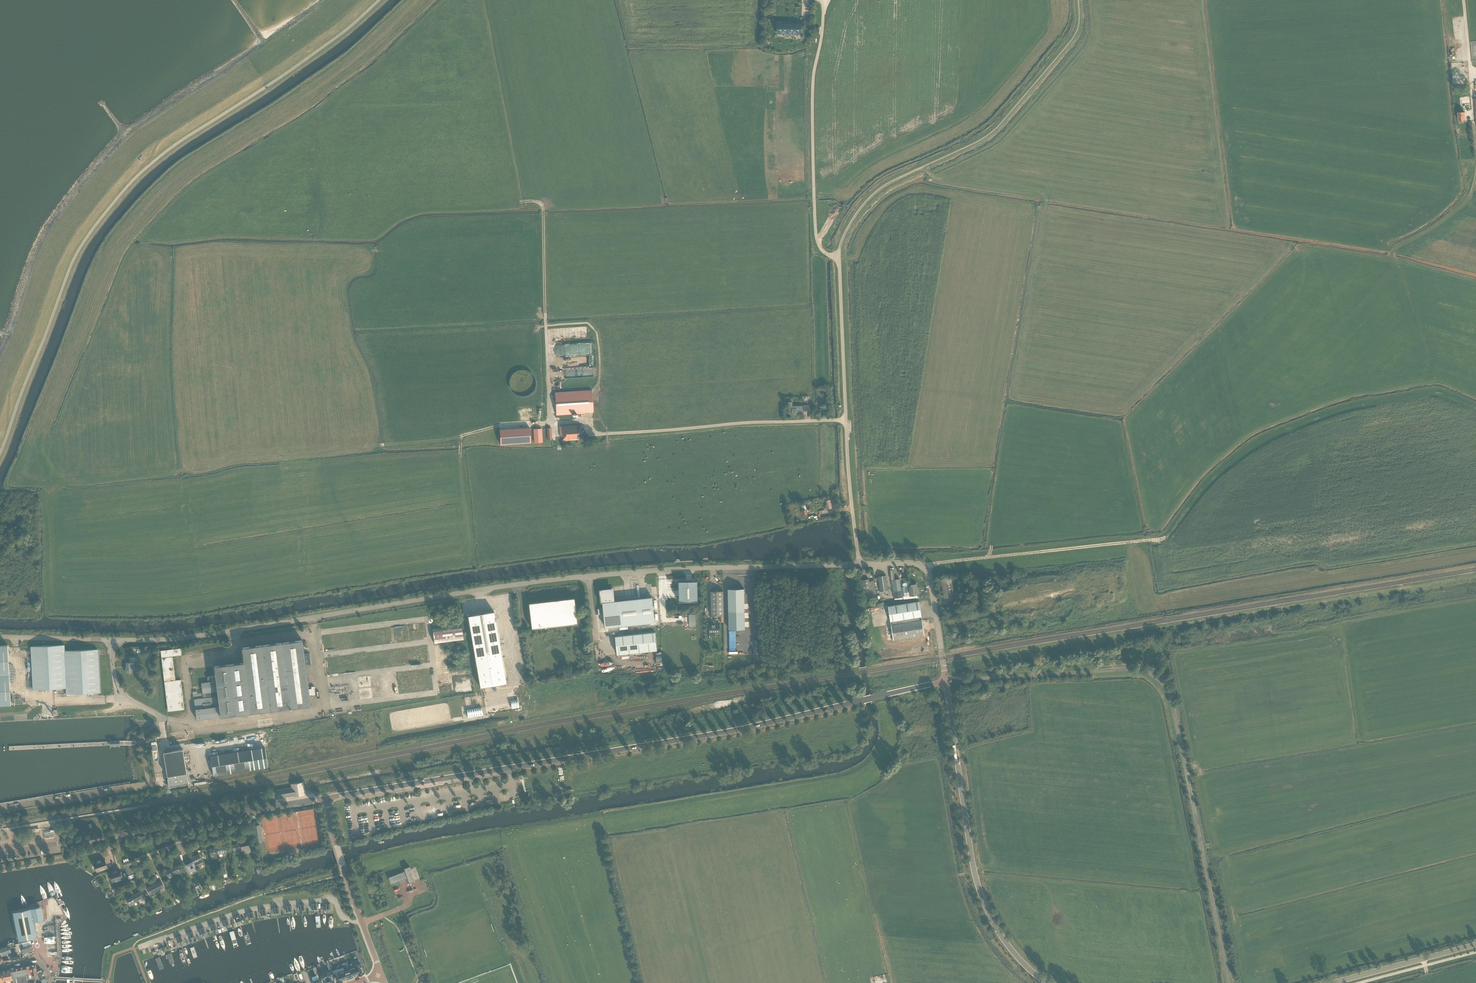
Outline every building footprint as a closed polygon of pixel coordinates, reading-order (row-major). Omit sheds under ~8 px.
[(1452,17),(1454,35),(1461,34),(1459,16),(1452,17)] [(801,34),(801,24),(777,24),(777,33),(784,33),(784,36),(785,37),(788,37),(789,36),(789,33),(801,34)] [(1470,111),(1470,108),(1469,88),(1459,88),(1461,112),(1458,112),(1458,121),(1465,120),(1464,112),(1463,109),(1467,108),(1467,111),(1470,111)] [(831,224),(840,209),(835,206),(826,221),(831,224)] [(591,355),(590,343),(558,345),(559,357),(591,355)] [(593,366),(592,355),(559,357),(560,368),(565,367),(593,366)] [(593,376),(592,366),(565,367),(566,378),(593,376)] [(555,393),(556,415),(593,412),(592,390),(555,393)] [(803,412),(803,406),(788,406),(788,411),(792,411),(792,415),(797,415),(796,413),(803,412)] [(581,439),(582,439),(581,425),(559,426),(560,437),(563,436),(563,439),(562,439),(562,441),(575,440),(575,439),(578,439),(578,440),(581,439)] [(530,428),(499,430),(500,444),(531,442),(530,428)] [(541,428),(534,429),(534,443),(542,442),(541,428)] [(801,505),(802,511),(803,515),(807,514),(806,512),(810,511),(809,508),(806,509),(805,504),(801,505)] [(880,591),(888,590),(886,575),(878,576),(880,591)] [(944,598),(954,596),(950,577),(940,579),(944,598)] [(864,596),(871,595),(869,579),(861,580),(864,596)] [(894,598),(902,597),(900,579),(892,580),(894,598)] [(697,581),(679,581),(679,602),(698,601),(698,581),(697,581)] [(910,596),(918,595),(916,584),(912,584),(911,584),(911,585),(909,585),(910,596)] [(606,628),(642,624),(640,599),(613,602),(612,589),(599,591),(601,603),(603,603),(606,628)] [(745,629),(744,589),(728,589),(729,629),(745,629)] [(711,616),(724,615),(723,591),(711,591),(711,616)] [(640,599),(642,624),(655,622),(652,597),(640,599)] [(574,598),(529,603),(532,629),(577,623),(574,598)] [(922,620),(921,620),(921,617),(921,616),(919,601),(888,606),(893,640),(924,635),(922,620)] [(494,612),(468,616),(468,617),(480,687),(506,683),(494,612)] [(719,623),(709,624),(709,638),(710,638),(710,633),(715,633),(715,634),(720,634),(719,623)] [(463,640),(461,625),(432,628),(434,643),(463,640)] [(657,650),(655,632),(641,634),(643,652),(657,650)] [(618,655),(643,652),(641,634),(616,636),(618,655)] [(243,662),(243,663),(214,666),(215,676),(207,677),(208,680),(212,679),(212,680),(216,680),(216,681),(201,683),(203,693),(204,698),(194,699),(197,719),(310,705),(309,695),(312,694),(312,695),(315,694),(314,686),(311,687),(312,688),(308,689),(302,640),(242,648),(244,660),(242,660),(242,663),(243,662)] [(10,691),(7,645),(0,645),(0,705),(11,705),(10,691)] [(66,688),(66,694),(100,693),(98,649),(65,651),(64,645),(31,647),(33,690),(66,688)] [(168,711),(184,709),(181,680),(175,680),(172,656),(181,655),(180,648),(161,651),(168,709),(168,711)] [(346,666),(346,660),(345,660),(345,656),(337,657),(337,661),(333,662),(334,667),(346,666)] [(134,661),(137,661),(136,657),(129,658),(130,663),(126,663),(126,669),(125,669),(126,673),(130,672),(130,671),(134,671),(134,661)] [(371,686),(370,675),(357,677),(359,688),(371,686)] [(373,698),(371,687),(359,689),(360,700),(373,698)] [(483,715),(481,707),(467,710),(468,718),(483,715)] [(265,747),(210,756),(213,776),(268,767),(265,747)] [(165,752),(163,752),(164,756),(164,755),(167,773),(167,776),(168,778),(167,778),(168,786),(175,785),(176,788),(178,787),(178,785),(189,783),(187,775),(186,773),(187,773),(186,770),(183,752),(183,749),(181,749),(165,752)] [(281,789),(276,790),(277,798),(284,797),(284,798),(287,798),(287,797),(293,795),(293,796),(305,794),(303,782),(291,784),(291,787),(285,788),(284,787),(281,788),(281,789)] [(240,843),(241,850),(242,854),(250,853),(248,841),(240,843)] [(233,851),(241,850),(240,843),(232,844),(233,851)] [(217,847),(218,854),(226,852),(225,846),(217,847)] [(214,855),(218,854),(217,847),(209,849),(210,856),(211,858),(214,857),(214,855)] [(191,858),(194,864),(195,864),(196,867),(204,864),(199,854),(191,858)] [(187,868),(194,864),(191,858),(184,862),(187,868)] [(97,871),(107,868),(104,859),(94,863),(97,871)] [(178,865),(171,868),(174,874),(181,871),(178,865)] [(405,871),(389,877),(391,884),(407,878),(409,882),(414,880),(410,869),(409,866),(404,869),(405,871)] [(167,878),(174,874),(171,868),(164,872),(167,878)] [(112,882),(123,878),(120,870),(109,873),(112,882)] [(161,881),(154,885),(157,890),(164,887),(161,881)] [(153,892),(157,890),(154,885),(146,888),(149,894),(150,894),(151,897),(154,895),(153,892)] [(141,891),(133,895),(136,901),(144,897),(141,891)] [(136,901),(133,895),(126,899),(129,905),(136,901)] [(42,920),(39,907),(12,912),(19,941),(35,937),(32,922),(42,920)] [(30,942),(30,941),(19,944),(20,949),(21,948),(23,954),(29,952),(30,952),(31,953),(32,952),(33,951),(34,951),(31,945),(32,944),(31,942),(30,942)] [(2,955),(10,952),(8,947),(0,950),(2,955)] [(17,953),(10,954),(11,961),(18,959),(17,953)] [(360,964),(355,966),(358,976),(364,974),(360,964)] [(355,966),(350,968),(353,977),(358,975),(358,976),(355,966)] [(13,982),(28,982),(27,980),(26,978),(26,975),(24,967),(23,967),(19,968),(14,969),(11,970),(13,977),(12,978),(12,980),(13,982)] [(350,968),(344,970),(347,979),(353,977),(350,968)] [(6,971),(2,971),(4,982),(6,981),(6,982),(10,982),(10,981),(12,980),(12,978),(13,977),(11,970),(10,970),(6,971)] [(342,981),(347,979),(344,970),(339,972),(342,981)] [(333,974),(336,982),(338,982),(342,981),(339,972),(333,974)] [(332,974),(326,976),(329,982),(335,982),(332,974)]
